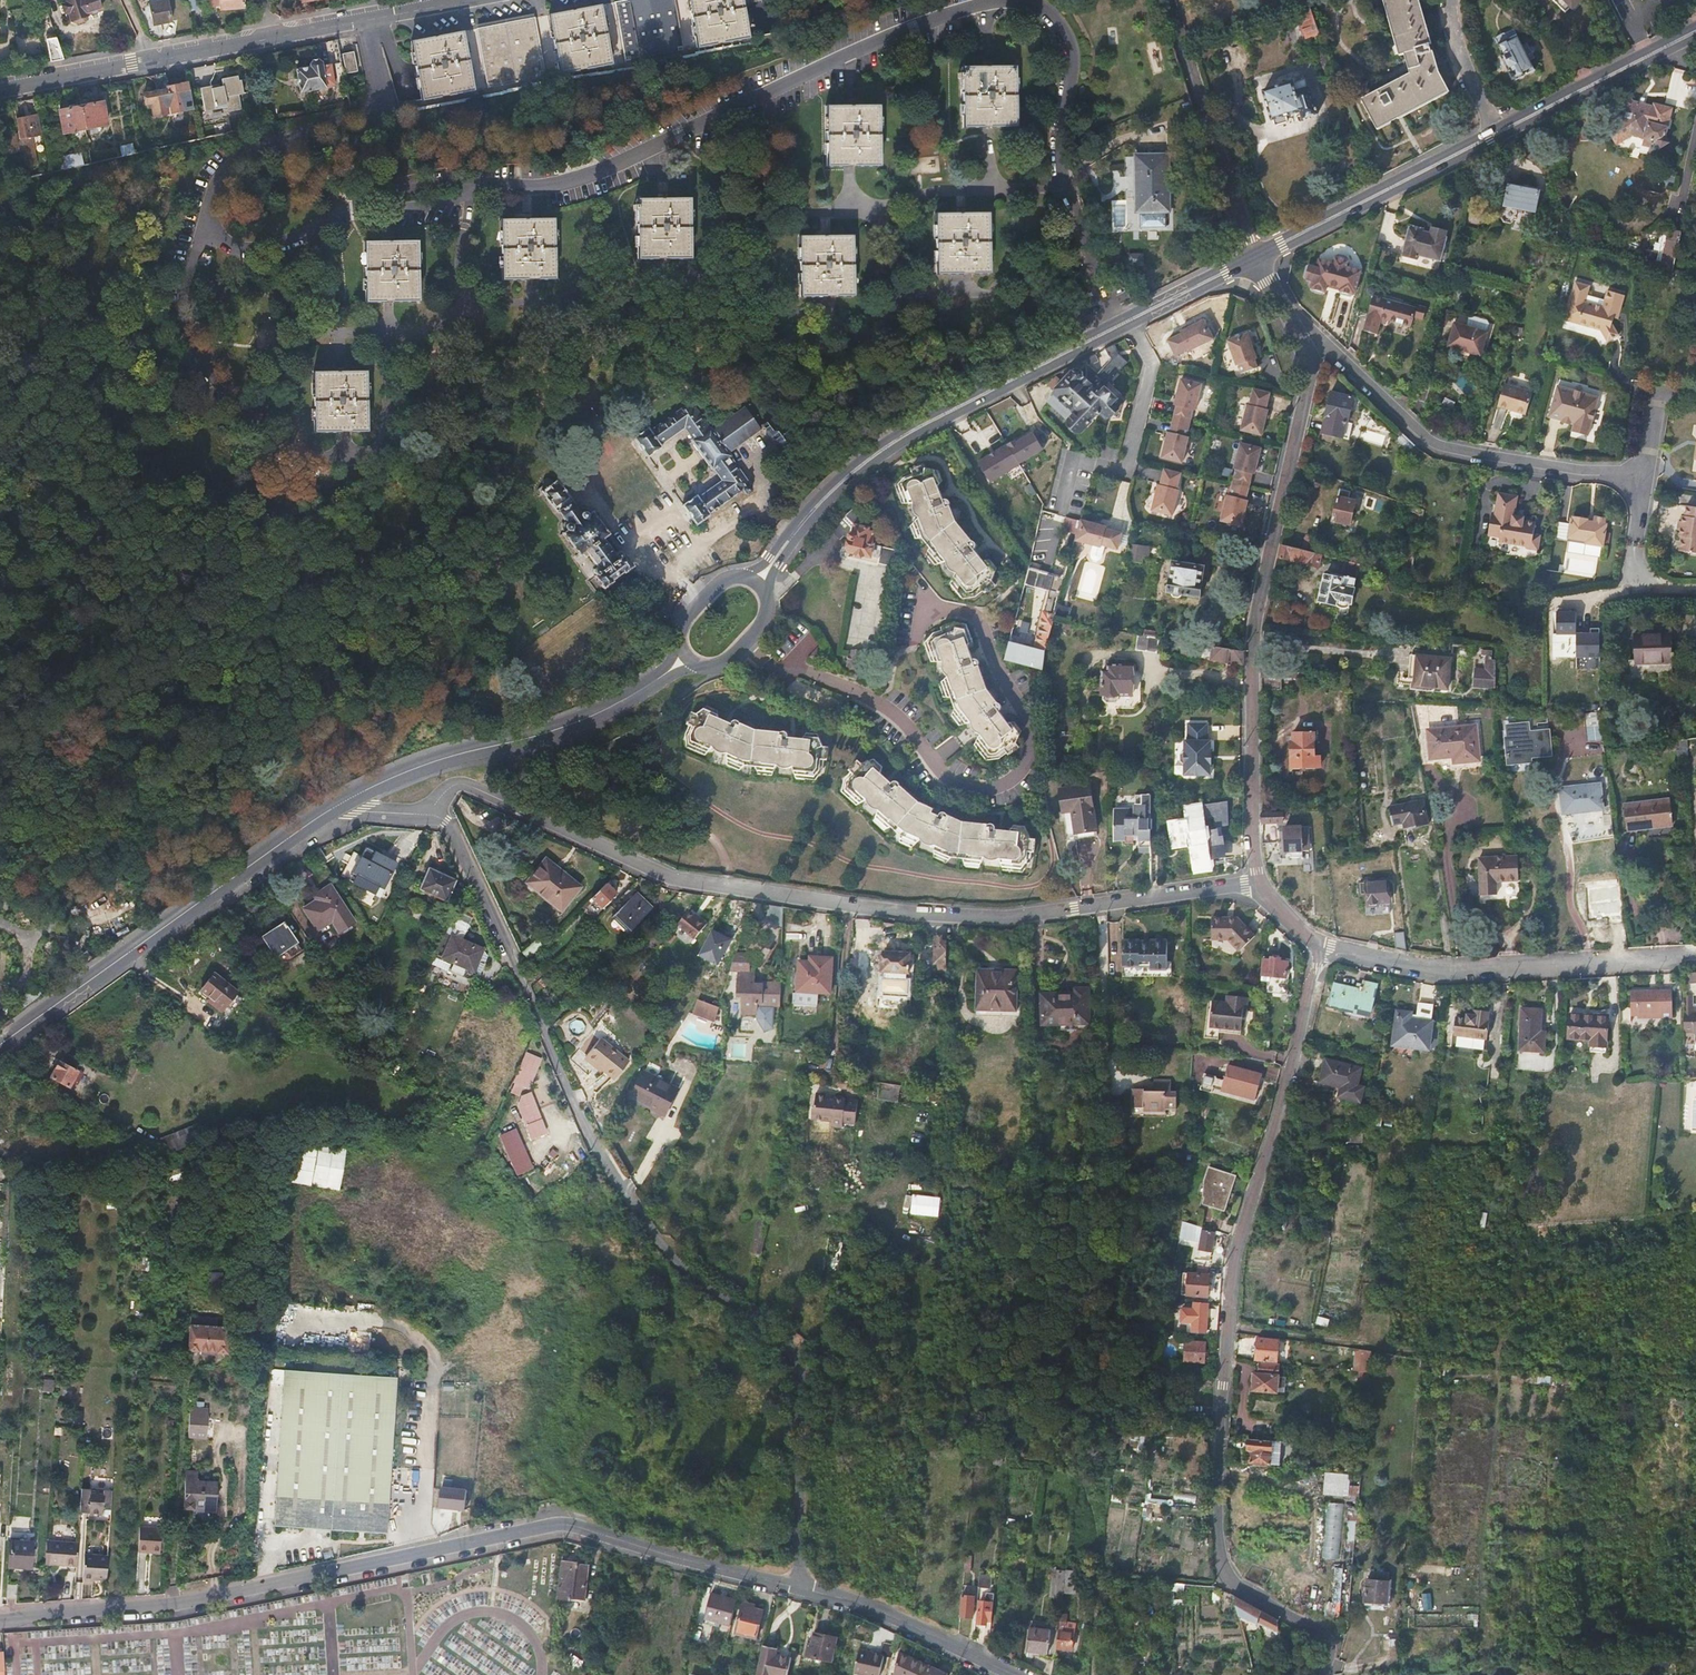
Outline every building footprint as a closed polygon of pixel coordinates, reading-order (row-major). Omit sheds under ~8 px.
[(66,1),(73,21),(76,20),(77,22),(78,24),(86,21),(86,20),(86,17),(88,16),(88,14),(102,10),(99,0),(68,0),(66,1)] [(168,0),(150,4),(154,25),(172,22),(168,0)] [(191,11),(200,9),(199,0),(189,0),(191,11)] [(213,7),(221,7),(221,10),(245,8),(244,0),(212,0),(213,7)] [(673,0),(623,0),(613,2),(624,62),(682,51),(673,0)] [(740,0),(687,0),(696,49),(747,39),(744,19),(740,0)] [(1295,1),(1302,24),(1300,24),(1303,36),(1306,35),(1306,37),(1319,32),(1308,0),(1298,0),(1295,1)] [(1361,100),(1377,130),(1449,92),(1440,74),(1432,52),(1430,52),(1429,46),(1431,45),(1419,0),(1384,0),(1400,56),(1404,55),(1410,74),(1361,100)] [(1690,20),(1695,17),(1695,10),(1691,0),(1689,0),(1682,4),(1690,20)] [(600,4),(549,14),(559,74),(611,64),(600,4)] [(534,17),(477,27),(488,87),(545,77),(534,17)] [(464,30),(412,39),(423,99),(475,90),(464,30)] [(1501,55),(1509,71),(1511,70),(1516,80),(1535,70),(1530,61),(1535,59),(1527,44),(1523,46),(1515,30),(1495,39),(1503,54),(1501,55)] [(52,62),(65,60),(56,35),(47,37),(52,62)] [(1327,75),(1333,73),(1323,46),(1317,48),(1327,75)] [(343,54),(347,74),(359,72),(355,52),(343,54)] [(312,68),(298,71),(302,93),(327,88),(328,87),(337,85),(332,64),(324,66),(323,62),(319,60),(314,61),(312,65),(312,68)] [(986,67),(962,68),(964,127),(988,126),(1016,126),(1014,66),(986,67)] [(169,87),(166,73),(156,75),(159,92),(147,94),(148,105),(153,104),(156,117),(169,114),(168,108),(173,107),(169,87)] [(213,87),(201,90),(206,113),(217,110),(217,108),(228,106),(230,113),(242,111),(239,91),(242,90),(239,77),(223,80),(224,88),(214,90),(213,87)] [(1263,91),(1271,120),(1273,121),(1274,125),(1277,126),(1287,123),(1288,120),(1287,116),(1300,112),(1303,119),(1318,114),(1310,89),(1308,88),(1306,79),(1263,91)] [(195,109),(189,84),(169,87),(173,107),(176,106),(177,112),(195,109)] [(1631,99),(1626,102),(1628,105),(1625,118),(1608,127),(1618,143),(1634,135),(1646,138),(1644,145),(1651,147),(1653,141),(1656,140),(1663,142),(1672,109),(1655,105),(1654,108),(1634,103),(1631,99)] [(104,103),(83,108),(87,130),(108,126),(104,103)] [(849,106),(826,106),(828,167),(851,166),(881,165),(879,105),(849,106)] [(87,130),(83,108),(61,112),(65,134),(87,130)] [(40,115),(17,118),(26,168),(38,166),(34,145),(34,138),(44,136),(40,115)] [(180,145),(201,141),(199,131),(178,136),(180,145)] [(171,147),(180,145),(178,136),(170,138),(171,147)] [(64,171),(85,166),(82,154),(61,159),(64,171)] [(1153,156),(1138,156),(1140,211),(1169,211),(1167,156),(1153,156)] [(1540,191),(1509,185),(1505,207),(1503,218),(1505,222),(1512,223),(1515,220),(1534,224),(1536,213),(1540,191)] [(663,198),(638,199),(638,260),(666,259),(691,259),(690,198),(663,198)] [(961,213),(936,214),(937,274),(965,273),(990,273),(989,213),(961,213)] [(554,218),(502,219),(502,280),(530,279),(555,279),(554,218)] [(1423,230),(1424,227),(1411,224),(1410,226),(1408,226),(1402,250),(1403,251),(1402,255),(1416,259),(1417,254),(1439,260),(1446,236),(1445,236),(1447,230),(1431,226),(1429,232),(1423,230)] [(1669,270),(1674,271),(1681,238),(1664,234),(1658,262),(1670,265),(1669,270)] [(853,235),(800,236),(800,296),(828,296),(853,296),(853,235)] [(418,241),(365,242),(366,303),(394,302),(419,302),(418,241)] [(1314,270),(1310,269),(1306,283),(1310,284),(1309,290),(1311,294),(1317,296),(1320,297),(1323,294),(1325,288),(1338,292),(1337,296),(1339,301),(1346,303),(1351,300),(1351,298),(1352,298),(1359,275),(1345,271),(1347,265),(1344,260),(1336,258),(1332,260),(1331,266),(1319,262),(1317,262),(1314,270)] [(1616,310),(1621,311),(1625,294),(1608,290),(1604,306),(1586,301),(1591,284),(1576,281),(1565,319),(1602,330),(1608,341),(1619,335),(1612,323),(1614,317),(1616,310)] [(1381,318),(1385,320),(1411,327),(1414,317),(1423,320),(1426,308),(1417,305),(1416,308),(1373,296),(1363,331),(1377,335),(1380,324),(1381,318)] [(1469,318),(1466,328),(1487,334),(1489,324),(1488,320),(1472,315),(1469,318)] [(1207,319),(1183,331),(1184,333),(1170,339),(1178,354),(1191,348),(1192,350),(1217,337),(1207,319)] [(1466,328),(1455,325),(1451,335),(1448,349),(1482,358),(1488,334),(1487,334),(1466,328)] [(1250,331),(1230,339),(1239,365),(1241,364),(1244,373),(1260,367),(1259,365),(1257,358),(1259,358),(1250,331)] [(1119,353),(1112,361),(1111,382),(1129,361),(1119,353)] [(1094,354),(1082,360),(1084,367),(1097,360),(1094,354)] [(1111,382),(1112,361),(1097,378),(1086,369),(1084,372),(1081,369),(1079,372),(1076,372),(1073,375),(1070,373),(1054,390),(1057,394),(1049,402),(1069,421),(1068,423),(1077,432),(1082,432),(1101,411),(1109,418),(1110,396),(1103,390),(1111,382)] [(340,371),(313,372),(315,433),(344,432),(368,432),(367,371),(340,371)] [(1177,413),(1193,417),(1195,409),(1197,409),(1204,383),(1184,377),(1177,404),(1179,405),(1177,413)] [(1532,393),(1504,384),(1497,407),(1525,416),(1532,393)] [(1599,396),(1558,384),(1549,416),(1564,420),(1565,418),(1574,421),(1572,430),(1588,434),(1599,396)] [(1273,392),(1256,388),(1252,404),(1250,404),(1243,430),(1263,435),(1270,409),(1268,408),(1273,392)] [(1352,396),(1331,391),(1322,431),(1348,438),(1352,422),(1347,421),(1352,396)] [(1401,400),(1411,403),(1413,396),(1403,393),(1401,400)] [(1121,404),(1110,396),(1109,418),(1114,415),(1121,408),(1121,404)] [(711,431),(691,402),(650,431),(648,428),(635,438),(648,457),(661,447),(657,441),(681,423),(693,439),(690,441),(711,469),(713,468),(725,484),(700,502),(696,495),(682,505),(696,525),(710,515),(710,513),(742,490),(745,494),(749,494),(752,492),(752,490),(749,486),(749,484),(730,457),(731,456),(729,453),(760,430),(745,407),(711,431)] [(1191,427),(1193,417),(1177,413),(1174,423),(1191,427)] [(781,452),(794,443),(779,421),(766,430),(781,452)] [(1188,435),(1191,427),(1174,423),(1172,431),(1170,431),(1164,457),(1184,462),(1190,436),(1188,435)] [(1407,452),(1415,444),(1402,432),(1395,440),(1407,452)] [(1236,477),(1252,482),(1254,473),(1257,474),(1263,447),(1243,442),(1236,468),(1238,469),(1236,477)] [(1020,464),(1008,444),(979,462),(990,482),(1020,464)] [(923,466),(921,461),(908,466),(911,474),(899,479),(901,486),(898,487),(903,501),(911,500),(911,505),(913,511),(916,516),(911,520),(916,534),(920,532),(931,547),(929,549),(938,561),(944,559),(947,564),(955,571),(951,578),(959,589),(963,587),(967,593),(979,584),(985,591),(995,583),(991,577),(992,571),(972,546),(973,545),(974,543),(975,542),(974,540),(973,539),(972,538),(970,538),(969,539),(952,518),(946,502),(947,501),(947,498),(946,496),(944,495),(941,496),(930,467),(923,466)] [(1183,472),(1166,468),(1162,484),(1160,484),(1153,510),(1174,515),(1180,489),(1179,488),(1183,472)] [(1250,491),(1252,482),(1236,477),(1233,486),(1250,491)] [(623,573),(633,566),(624,554),(620,552),(616,552),(614,553),(602,538),(607,535),(603,527),(605,526),(598,517),(596,518),(591,511),(589,513),(585,509),(581,509),(577,511),(570,502),(571,499),(557,479),(541,491),(555,511),(558,510),(564,520),(562,522),(562,527),(563,530),(561,532),(578,555),(583,551),(594,567),(592,568),(592,571),(594,575),(593,576),(601,588),(610,582),(610,580),(621,572),(623,573)] [(1249,493),(1250,491),(1233,486),(1231,495),(1229,494),(1222,521),(1243,526),(1250,500),(1248,499),(1249,493)] [(1350,491),(1339,488),(1333,519),(1351,523),(1355,501),(1349,499),(1350,491)] [(1516,509),(1519,496),(1499,492),(1496,514),(1494,513),(1490,535),(1500,537),(1499,542),(1527,546),(1527,549),(1539,551),(1541,535),(1535,534),(1536,523),(1524,520),(1525,517),(1516,515),(1516,509)] [(1423,515),(1424,510),(1405,502),(1404,508),(1423,515)] [(1682,522),(1681,530),(1680,536),(1682,537),(1680,550),(1695,553),(1695,507),(1687,505),(1686,517),(1683,516),(1682,522)] [(852,540),(849,551),(878,559),(877,563),(898,569),(901,557),(895,551),(881,547),(872,544),(874,533),(876,528),(869,521),(856,507),(847,516),(843,515),(829,528),(839,539),(843,536),(849,537),(850,540),(852,540)] [(1431,512),(1424,510),(1423,515),(1422,524),(1429,526),(1431,512)] [(1573,518),(1571,519),(1568,541),(1603,546),(1605,523),(1604,523),(1605,518),(1593,516),(1593,521),(1587,521),(1587,520),(1573,518)] [(1076,533),(1077,519),(1065,518),(1064,532),(1076,533)] [(1082,519),(1076,539),(1094,544),(1102,546),(1103,544),(1106,545),(1119,548),(1123,532),(1107,528),(1108,526),(1105,525),(1099,523),(1082,519)] [(1303,550),(1312,552),(1316,537),(1307,535),(1303,550)] [(1151,546),(1134,542),(1130,559),(1142,562),(1142,559),(1148,560),(1151,546)] [(1102,546),(1094,544),(1092,553),(1092,556),(1093,558),(1099,559),(1102,558),(1103,556),(1106,545),(1103,544),(1102,546)] [(1282,544),(1279,557),(1297,562),(1296,565),(1306,566),(1307,564),(1318,567),(1322,554),(1312,552),(1303,550),(1282,544)] [(877,564),(878,559),(849,551),(848,557),(877,564)] [(1205,561),(1175,558),(1171,587),(1174,587),(1174,588),(1175,590),(1176,591),(1178,592),(1181,592),(1183,590),(1184,588),(1200,590),(1202,577),(1203,577),(1205,561)] [(1403,575),(1413,578),(1414,569),(1405,567),(1403,575)] [(1029,569),(1025,585),(1035,588),(1040,571),(1029,569)] [(1330,572),(1326,572),(1325,578),(1320,600),(1336,603),(1338,606),(1340,607),(1342,608),(1344,608),(1346,608),(1349,606),(1355,579),(1331,573),(1330,572)] [(1005,660),(1044,669),(1046,651),(1066,578),(1051,574),(1047,591),(1050,592),(1035,648),(1010,642),(1005,660)] [(1576,612),(1558,611),(1557,634),(1576,634),(1576,612)] [(954,621),(940,626),(944,634),(929,640),(933,647),(930,648),(935,662),(942,662),(943,668),(947,675),(941,678),(948,694),(953,692),(960,709),(957,710),(964,721),(971,721),(972,725),(976,730),(980,734),(976,739),(984,752),(988,749),(993,756),(1005,749),(1010,756),(1022,749),(1017,743),(1019,738),(1001,711),(1002,710),(1003,709),(1003,708),(1004,706),(1003,704),(1002,703),(1000,703),(998,703),(987,687),(979,666),(980,666),(981,665),(981,664),(980,662),(980,661),(979,660),(977,659),(976,659),(974,660),(962,629),(955,626),(954,621)] [(1160,637),(1139,633),(1137,647),(1158,651),(1160,637)] [(1599,633),(1576,633),(1576,655),(1599,656),(1599,633)] [(1636,664),(1643,664),(1643,634),(1635,635),(1636,664)] [(1643,634),(1643,664),(1672,663),(1671,634),(1643,634)] [(1243,664),(1243,651),(1205,645),(1203,657),(1221,660),(1221,661),(1234,663),(1235,662),(1243,664)] [(1492,650),(1482,650),(1482,655),(1486,655),(1485,668),(1475,668),(1474,687),(1495,688),(1496,660),(1492,660),(1492,650)] [(851,652),(849,665),(861,667),(862,653),(851,652)] [(1418,655),(1415,685),(1447,689),(1450,659),(1418,655)] [(877,686),(885,688),(889,665),(880,663),(877,686)] [(1135,664),(1109,664),(1109,669),(1103,670),(1103,694),(1104,694),(1104,698),(1107,700),(1118,700),(1121,698),(1120,694),(1134,693),(1134,671),(1135,671),(1135,664)] [(1429,728),(1424,703),(1410,702),(1417,735),(1429,735),(1430,756),(1453,756),(1453,762),(1478,760),(1476,725),(1429,728)] [(1602,723),(1600,711),(1585,712),(1586,725),(1602,723)] [(699,717),(694,714),(688,726),(696,730),(689,742),(697,746),(696,750),(709,756),(714,750),(721,756),(729,758),(728,765),(740,771),(742,768),(762,771),(762,776),(774,778),(777,772),(785,774),(792,774),(794,780),(807,782),(807,779),(817,780),(819,766),(827,767),(829,751),(825,751),(821,745),(790,741),(789,741),(790,740),(790,739),(790,737),(790,736),(788,735),(787,735),(785,735),(784,736),(783,737),(782,739),(757,735),(743,729),(743,728),(743,725),(742,724),(740,723),(739,723),(738,723),(737,724),(736,725),(735,728),(706,714),(699,717)] [(1527,720),(1506,723),(1507,734),(1505,734),(1508,760),(1526,758),(1526,754),(1551,751),(1548,727),(1528,729),(1527,720)] [(1602,723),(1586,725),(1587,737),(1603,736),(1602,723)] [(1210,724),(1191,724),(1190,741),(1186,741),(1186,751),(1184,751),(1181,753),(1181,761),(1183,764),(1185,765),(1185,775),(1211,776),(1211,765),(1212,765),(1213,754),(1212,754),(1212,742),(1209,742),(1210,724)] [(1292,741),(1293,765),(1317,764),(1315,730),(1294,731),(1295,740),(1292,741)] [(892,822),(898,827),(906,789),(902,786),(903,784),(903,782),(902,781),(900,780),(899,779),(898,780),(897,780),(896,781),(895,782),(872,764),(865,766),(861,762),(852,772),(858,778),(849,788),(855,794),(854,796),(864,805),(869,801),(872,805),(876,809),(882,812),(879,818),(890,827),(892,822)] [(1562,813),(1602,808),(1599,782),(1575,785),(1575,787),(1559,789),(1562,813)] [(1090,784),(1061,789),(1065,813),(1072,811),(1076,834),(1098,830),(1090,784)] [(906,789),(898,827),(904,831),(903,835),(916,841),(919,835),(926,840),(935,842),(933,848),(947,854),(948,850),(968,852),(967,858),(982,859),(984,854),(991,856),(1000,856),(1001,862),(1016,864),(1016,861),(1025,862),(1027,849),(1035,850),(1037,835),(1031,835),(1027,829),(996,824),(997,822),(997,820),(996,819),(995,818),(993,818),(991,818),(990,820),(990,822),(962,818),(948,812),(948,811),(948,809),(947,808),(946,808),(945,807),(944,807),(943,808),(942,809),(941,811),(939,814),(933,811),(934,806),(921,801),(915,796),(906,789)] [(1135,807),(1115,807),(1115,841),(1126,841),(1126,844),(1134,843),(1135,840),(1139,840),(1139,853),(1152,853),(1152,795),(1142,795),(1142,804),(1135,803),(1135,807)] [(1623,802),(1626,828),(1645,825),(1645,822),(1671,819),(1668,796),(1623,802)] [(1424,799),(1389,804),(1392,823),(1404,821),(1405,826),(1428,823),(1424,799)] [(1229,800),(1187,807),(1189,820),(1170,823),(1174,845),(1192,842),(1194,851),(1191,851),(1192,860),(1195,860),(1196,863),(1224,860),(1226,859),(1226,855),(1222,825),(1229,824),(1229,800)] [(1263,813),(1263,823),(1283,822),(1283,818),(1287,817),(1287,811),(1263,813)] [(1310,827),(1285,827),(1287,858),(1304,857),(1304,854),(1312,853),(1310,827)] [(352,873),(382,889),(395,864),(365,849),(358,862),(352,873)] [(1517,854),(1480,856),(1482,894),(1497,894),(1496,880),(1519,879),(1517,854)] [(548,856),(528,878),(562,907),(581,884),(548,856)] [(377,898),(382,889),(352,873),(358,862),(350,858),(339,878),(377,898)] [(428,868),(419,889),(446,901),(455,881),(428,868)] [(1367,893),(1368,906),(1381,906),(1381,902),(1390,902),(1389,880),(1374,880),(1374,877),(1361,878),(1361,893),(1367,893)] [(607,884),(592,898),(602,908),(617,893),(607,884)] [(322,897),(303,909),(315,930),(331,921),(338,932),(352,923),(330,886),(320,892),(322,897)] [(631,886),(611,906),(617,912),(612,917),(628,932),(652,907),(631,886)] [(688,912),(677,925),(694,940),(708,924),(699,917),(697,919),(688,912)] [(461,913),(455,932),(465,935),(471,916),(461,913)] [(1241,917),(1213,917),(1213,939),(1230,939),(1243,951),(1259,936),(1241,917)] [(260,938),(274,958),(284,952),(289,959),(300,951),(295,944),(296,943),(282,923),(260,938)] [(321,946),(336,936),(328,923),(313,932),(321,946)] [(731,940),(712,930),(699,956),(718,965),(731,940)] [(1396,948),(1407,951),(1405,932),(1394,933),(1396,948)] [(483,950),(444,933),(434,954),(473,972),(483,950)] [(947,964),(948,939),(936,938),(935,964),(940,964),(947,964)] [(1167,938),(1152,939),(1153,969),(1168,969),(1167,938)] [(1153,969),(1152,939),(1150,939),(1150,942),(1140,942),(1139,939),(1122,940),(1123,967),(1151,966),(1151,969),(1153,969)] [(1055,950),(1043,950),(1043,967),(1046,967),(1046,963),(1055,963),(1055,950)] [(910,954),(884,952),(883,970),(909,972),(910,954)] [(779,1008),(783,1008),(783,984),(757,984),(757,975),(752,975),(752,960),(736,956),(732,971),(740,973),(740,997),(745,997),(745,1000),(744,1018),(761,1018),(761,1008),(779,1008)] [(1283,957),(1273,956),(1271,976),(1288,977),(1290,961),(1283,961),(1283,957)] [(817,961),(801,961),(800,988),(819,990),(820,992),(832,993),(835,958),(817,957),(817,961)] [(532,975),(538,981),(545,974),(547,972),(541,966),(532,975)] [(1017,970),(978,968),(976,1009),(1014,1011),(1017,970)] [(214,973),(200,990),(213,1000),(210,1003),(220,1012),(237,992),(214,973)] [(545,974),(538,981),(543,987),(551,980),(545,974)] [(1361,989),(1334,982),(1329,1005),(1369,1014),(1376,985),(1363,982),(1361,989)] [(1679,988),(1680,1036),(1690,1035),(1690,1024),(1695,1024),(1695,998),(1689,998),(1688,987),(1679,988)] [(819,990),(800,988),(794,988),(794,1002),(819,1004),(819,990)] [(1075,993),(1042,994),(1042,1024),(1089,1024),(1089,990),(1075,990),(1075,993)] [(1667,1017),(1666,990),(1638,991),(1639,1017),(1649,1017),(1649,1014),(1659,1014),(1659,1017),(1667,1017)] [(1639,1017),(1638,991),(1629,991),(1629,1005),(1618,1005),(1619,1022),(1630,1022),(1630,1014),(1636,1014),(1636,1017),(1639,1017)] [(1244,1006),(1248,1006),(1249,993),(1228,992),(1227,999),(1214,998),(1211,1022),(1207,1022),(1206,1033),(1219,1034),(1220,1027),(1221,1023),(1242,1025),(1244,1012),(1244,1006)] [(719,1009),(720,1009),(722,1004),(715,1002),(713,1006),(697,1001),(693,1013),(715,1020),(719,1009)] [(1431,1021),(1433,1004),(1420,1003),(1420,1004),(1418,1020),(1411,1019),(1411,1013),(1397,1011),(1394,1045),(1429,1049),(1432,1021),(1431,1021)] [(1540,1008),(1521,1007),(1518,1048),(1543,1050),(1544,1034),(1539,1034),(1540,1008)] [(779,1025),(779,1008),(761,1008),(761,1018),(770,1031),(779,1025)] [(1465,1018),(1455,1017),(1453,1035),(1485,1039),(1488,1021),(1487,1021),(1488,1011),(1472,1010),(1472,1014),(1466,1014),(1465,1018)] [(1607,1015),(1570,1012),(1567,1036),(1589,1038),(1589,1050),(1605,1051),(1607,1015)] [(516,1018),(514,1023),(521,1026),(523,1022),(516,1018)] [(601,1039),(586,1057),(615,1081),(630,1062),(601,1039)] [(746,1045),(733,1044),(733,1057),(746,1057),(746,1045)] [(59,1060),(50,1076),(67,1086),(77,1069),(74,1068),(78,1060),(65,1052),(61,1060),(59,1060)] [(542,1059),(526,1052),(513,1082),(515,1083),(511,1093),(519,1097),(524,1087),(529,1089),(542,1059)] [(131,1058),(121,1078),(130,1083),(140,1063),(131,1058)] [(1361,1068),(1326,1059),(1321,1080),(1341,1085),(1339,1097),(1360,1102),(1361,1101),(1364,1087),(1357,1084),(1361,1068)] [(1207,1071),(1202,1087),(1214,1091),(1215,1087),(1256,1099),(1264,1074),(1230,1064),(1226,1078),(1218,1076),(1218,1074),(1207,1071)] [(932,1075),(944,1075),(944,1066),(932,1065),(932,1075)] [(665,1115),(679,1090),(645,1073),(634,1096),(653,1106),(655,1104),(659,1106),(659,1111),(665,1115)] [(1155,1088),(1135,1088),(1135,1107),(1144,1107),(1144,1112),(1165,1113),(1166,1110),(1176,1111),(1176,1092),(1171,1092),(1171,1079),(1154,1079),(1155,1088)] [(898,1103),(900,1087),(880,1083),(877,1100),(898,1103)] [(843,1119),(857,1121),(860,1097),(846,1095),(846,1096),(830,1094),(830,1091),(818,1090),(817,1104),(814,1104),(812,1114),(833,1117),(832,1122),(843,1124),(843,1119)] [(941,1103),(942,1093),(937,1093),(930,1091),(929,1101),(941,1103)] [(531,1092),(521,1096),(518,1106),(531,1139),(548,1133),(531,1092)] [(421,1115),(417,1123),(422,1126),(427,1119),(421,1115)] [(170,1154),(206,1139),(199,1122),(150,1143),(170,1154)] [(516,1129),(499,1136),(516,1176),(534,1168),(516,1129)] [(925,1141),(942,1142),(942,1133),(926,1132),(925,1141)] [(339,1190),(344,1149),(293,1142),(287,1183),(339,1190)] [(176,1162),(162,1168),(165,1178),(180,1173),(176,1162)] [(1236,1177),(1210,1168),(1205,1181),(1207,1186),(1213,1188),(1207,1205),(1225,1211),(1236,1177)] [(1479,1211),(1475,1228),(1484,1228),(1487,1213),(1479,1211)] [(759,1227),(767,1229),(769,1222),(761,1220),(759,1227)] [(1203,1227),(1182,1221),(1179,1237),(1200,1241),(1199,1249),(1211,1251),(1214,1233),(1203,1231),(1203,1227)] [(756,1243),(764,1245),(767,1229),(759,1227),(756,1243)] [(826,1235),(825,1269),(834,1270),(836,1236),(826,1235)] [(753,1254),(761,1256),(764,1245),(756,1243),(753,1254)] [(1208,1297),(1211,1266),(1204,1265),(1203,1275),(1189,1274),(1187,1295),(1208,1297)] [(233,1279),(211,1278),(210,1295),(232,1296),(233,1279)] [(1193,1333),(1207,1334),(1208,1305),(1194,1304),(1194,1309),(1181,1309),(1180,1323),(1193,1324),(1193,1333)] [(274,1305),(272,1345),(369,1350),(371,1309),(274,1305)] [(1317,1316),(1315,1323),(1327,1326),(1329,1318),(1317,1316)] [(190,1320),(188,1355),(194,1356),(198,1356),(198,1355),(216,1356),(216,1357),(227,1358),(228,1332),(217,1331),(217,1322),(190,1320)] [(1277,1341),(1257,1338),(1255,1359),(1274,1362),(1277,1341)] [(1207,1343),(1187,1342),(1185,1362),(1206,1363),(1207,1343)] [(1369,1351),(1355,1349),(1353,1370),(1358,1371),(1367,1372),(1369,1351)] [(1278,1364),(1258,1362),(1257,1374),(1254,1374),(1253,1390),(1275,1391),(1278,1364)] [(1366,1384),(1367,1372),(1358,1371),(1357,1383),(1366,1384)] [(286,1380),(276,1534),(386,1542),(397,1388),(286,1380)] [(83,1421),(83,1410),(72,1409),(72,1420),(83,1421)] [(198,1416),(190,1416),(189,1436),(208,1437),(209,1411),(199,1411),(198,1416)] [(1271,1440),(1248,1439),(1248,1450),(1251,1450),(1250,1462),(1269,1463),(1271,1440)] [(201,1471),(187,1471),(185,1509),(219,1510),(220,1483),(201,1482),(201,1471)] [(1323,1495),(1348,1496),(1349,1473),(1324,1472),(1323,1495)] [(1151,1488),(1163,1489),(1163,1480),(1151,1479),(1151,1488)] [(82,1485),(81,1507),(89,1508),(89,1505),(111,1506),(112,1487),(82,1485)] [(435,1487),(433,1521),(463,1523),(465,1488),(435,1487)] [(1326,1502),(1324,1558),(1340,1559),(1342,1503),(1326,1502)] [(1155,1519),(1155,1531),(1163,1532),(1164,1519),(1155,1519)] [(140,1527),(139,1551),(160,1551),(162,1527),(140,1527)] [(32,1543),(10,1541),(10,1545),(8,1565),(30,1566),(32,1543)] [(49,1566),(62,1567),(63,1542),(51,1541),(49,1566)] [(63,1542),(62,1567),(77,1567),(79,1543),(63,1542)] [(85,1558),(83,1586),(93,1586),(94,1581),(107,1581),(108,1559),(85,1558)] [(579,1570),(563,1569),(560,1600),(573,1600),(574,1598),(587,1599),(591,1566),(580,1565),(579,1570)] [(1332,1602),(1325,1602),(1324,1618),(1340,1619),(1342,1568),(1333,1567),(1332,1602)] [(1064,1592),(1064,1587),(1065,1575),(1066,1573),(1050,1572),(1049,1583),(1059,1584),(1058,1591),(1051,1591),(1050,1599),(1056,1598),(1061,1598),(1061,1592),(1064,1592)] [(1075,1588),(1076,1577),(1065,1575),(1064,1587),(1075,1588)] [(979,1581),(978,1596),(983,1596),(984,1588),(990,1588),(991,1582),(979,1581)] [(1366,1581),(1364,1602),(1386,1604),(1388,1583),(1366,1581)] [(7,1582),(6,1598),(17,1599),(18,1583),(7,1582)] [(1431,1593),(1422,1593),(1422,1610),(1432,1609),(1431,1593)] [(706,1620),(731,1627),(737,1602),(712,1596),(706,1620)] [(963,1596),(961,1618),(973,1619),(975,1597),(963,1596)] [(1234,1596),(1239,1615),(1280,1631),(1279,1621),(1234,1596)] [(988,1620),(992,1620),(993,1604),(980,1602),(978,1624),(987,1625),(988,1620)] [(740,1606),(733,1636),(754,1641),(761,1611),(740,1606)] [(1050,1630),(1031,1628),(1029,1652),(1049,1654),(1050,1630)] [(1059,1629),(1057,1649),(1073,1651),(1075,1631),(1059,1629)] [(807,1646),(804,1657),(831,1663),(836,1639),(814,1634),(811,1646),(807,1646)] [(755,1674),(786,1674),(790,1659),(776,1655),(776,1651),(762,1647),(755,1674)] [(930,1667),(894,1650),(888,1674),(926,1674),(930,1667)] [(855,1674),(857,1674),(879,1674),(884,1658),(861,1652),(855,1674)] [(1669,1660),(1653,1661),(1654,1668),(1670,1666),(1669,1660)]
